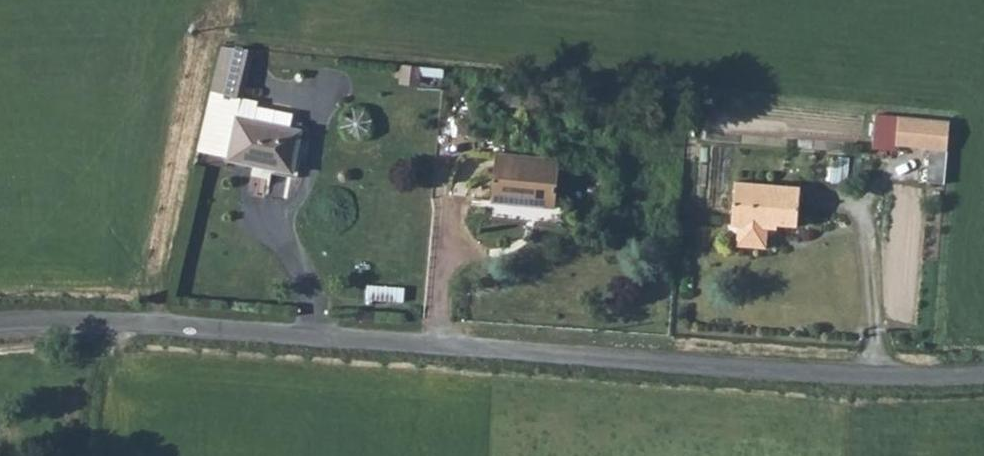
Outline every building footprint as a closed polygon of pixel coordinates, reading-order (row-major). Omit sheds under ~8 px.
[(225,49),(201,154),(232,161),(231,165),(296,176),(303,135),(290,133),(291,118),(258,113),(257,125),(241,124),(236,117),(251,53),(225,49)] [(404,86),(420,86),(421,74),(404,73),(404,86)] [(489,104),(506,105),(507,88),(490,87),(489,104)] [(920,117),(899,116),(896,145),(919,147),(920,131),(920,117)] [(920,131),(951,133),(951,119),(920,117),(920,131)] [(947,183),(949,147),(932,147),(930,182),(947,183)] [(559,159),(495,153),(492,199),(534,202),(534,206),(555,207),(559,159)] [(788,219),(790,180),(727,174),(725,221),(759,223),(761,217),(788,219)]
